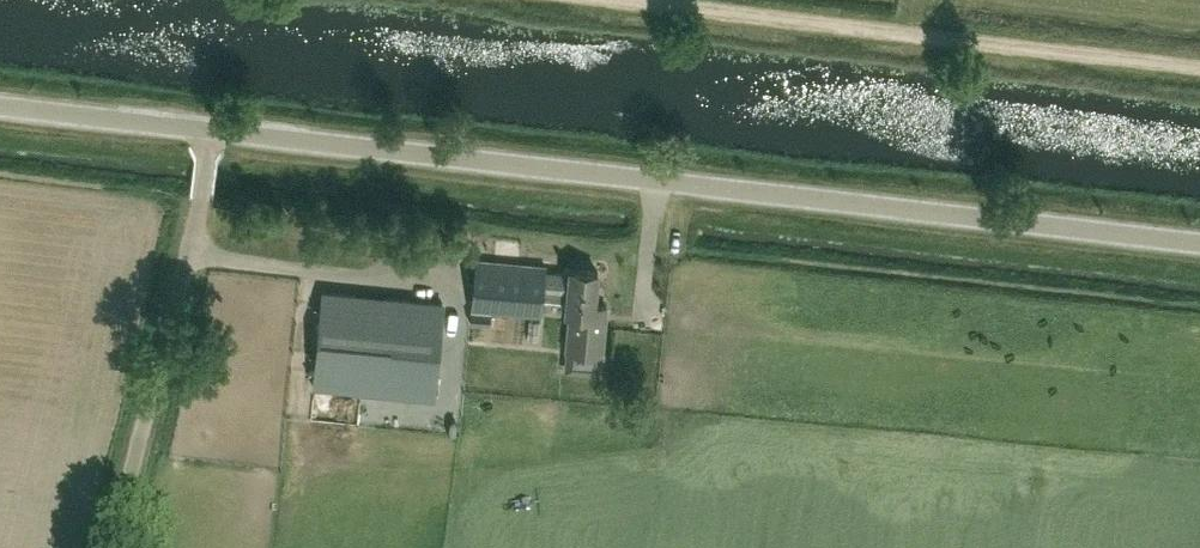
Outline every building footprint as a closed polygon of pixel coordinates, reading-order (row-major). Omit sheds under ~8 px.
[(593,315),(594,304),(597,271),(570,268),(569,273),(545,270),(546,266),(476,259),(471,310),(470,322),(489,324),(490,311),(540,316),(543,292),(567,294),(566,312),(570,313),(593,315)] [(322,291),(313,386),(433,398),(443,302),(322,291)] [(593,315),(570,313),(567,350),(601,353),(606,305),(594,304),(593,315)]
